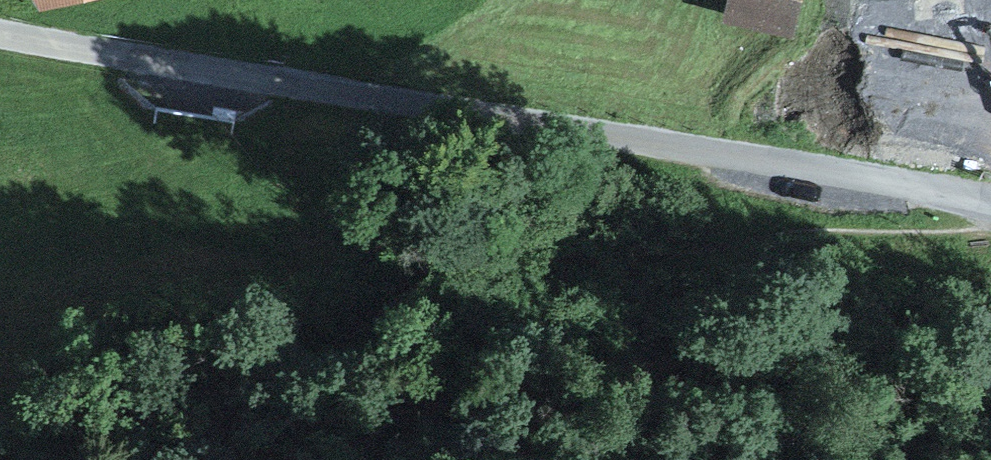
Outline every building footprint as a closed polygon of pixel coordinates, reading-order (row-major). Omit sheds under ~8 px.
[(730,7),(786,24),(793,0),(733,0),(730,7)]
